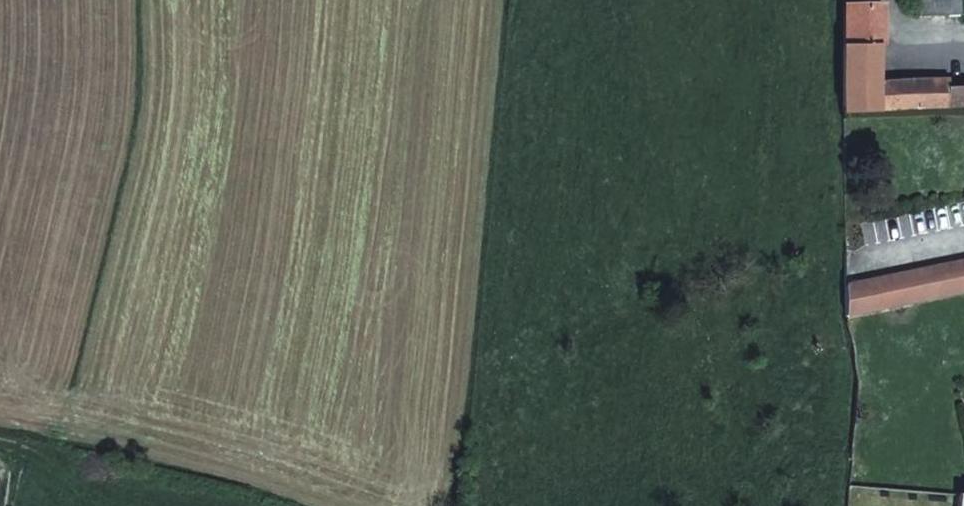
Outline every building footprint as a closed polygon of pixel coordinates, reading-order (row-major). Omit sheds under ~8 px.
[(962,19),(961,0),(918,0),(918,22),(962,19)] [(843,113),(870,111),(963,106),(963,84),(949,84),(949,79),(923,79),(880,81),(879,5),(842,6),(843,113)] [(849,313),(932,296),(963,289),(963,257),(845,283),(847,313),(849,313)]
